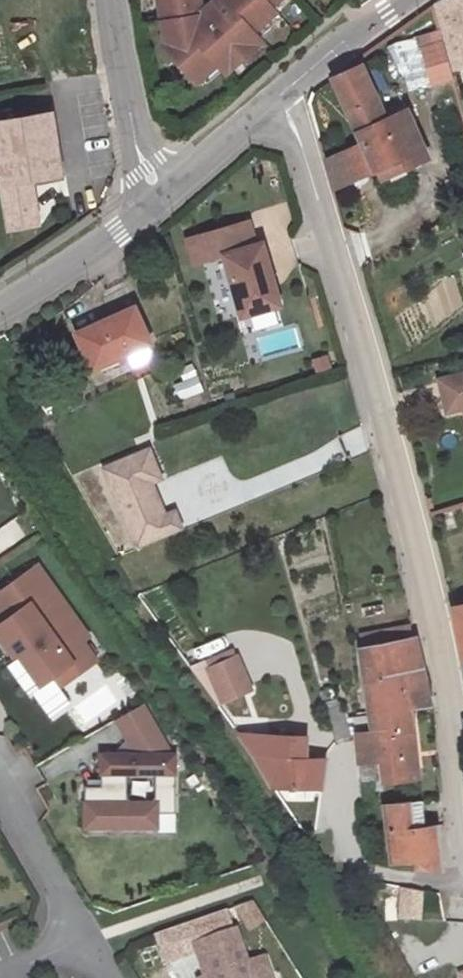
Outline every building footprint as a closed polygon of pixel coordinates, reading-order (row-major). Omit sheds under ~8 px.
[(219,6),(206,18),(195,21),(191,0),(149,0),(158,43),(152,50),(185,85),(203,68),(213,79),(250,45),(242,36),(267,13),(262,8),(272,0),(213,0),(219,6)] [(462,63),(462,1),(448,11),(462,63)] [(462,87),(449,40),(427,46),(441,93),(462,87)] [(344,198),(394,175),(413,166),(436,156),(418,117),(397,127),(381,93),(372,73),(345,86),(373,148),(334,164),(344,198)] [(403,82),(381,93),(397,127),(418,117),(403,82)] [(0,129),(0,237),(12,236),(7,192),(43,187),(35,124),(0,129)] [(440,166),(436,156),(413,166),(418,176),(440,166)] [(398,185),(418,176),(413,166),(394,175),(398,185)] [(200,251),(207,276),(237,268),(253,325),(292,314),(283,280),(281,281),(275,256),(268,258),(262,234),(200,251)] [(83,335),(102,380),(161,355),(146,319),(114,332),(110,325),(83,335)] [(177,399),(201,391),(193,368),(169,375),(177,399)] [(449,388),(457,419),(462,418),(462,384),(449,388)] [(159,459),(150,463),(163,492),(172,488),(159,459)] [(163,492),(150,463),(114,478),(149,558),(192,540),(185,521),(177,525),(163,492)] [(105,647),(54,575),(24,596),(39,617),(19,632),(10,638),(25,658),(33,652),(38,659),(34,662),(57,695),(70,686),(77,696),(113,670),(99,651),(105,647)] [(39,617),(24,596),(4,610),(19,632),(39,617)] [(397,637),(399,645),(422,641),(420,632),(397,637)] [(440,712),(422,641),(399,645),(401,651),(373,657),(383,718),(420,714),(440,712)] [(34,662),(38,659),(33,652),(25,658),(29,665),(34,662)] [(246,665),(217,677),(231,709),(260,697),(246,665)] [(420,714),(383,718),(385,740),(369,742),(371,786),(393,784),(392,763),(426,759),(420,714)] [(117,798),(100,798),(100,837),(173,838),(173,823),(190,823),(189,764),(160,715),(131,731),(149,762),(116,762),(117,798)] [(347,716),(336,719),(343,740),(353,737),(347,716)] [(283,793),(334,794),(336,766),(315,766),(314,739),(247,740),(283,793)] [(392,763),(393,784),(429,781),(426,759),(392,763)] [(429,781),(393,784),(393,789),(429,786),(429,781)] [(398,837),(436,834),(432,805),(395,809),(398,837)] [(436,834),(398,837),(401,871),(426,872),(427,877),(453,880),(449,832),(436,834)] [(421,921),(421,888),(395,888),(395,921),(421,921)] [(206,957),(214,977),(268,977),(266,973),(259,976),(248,943),(206,957)]
